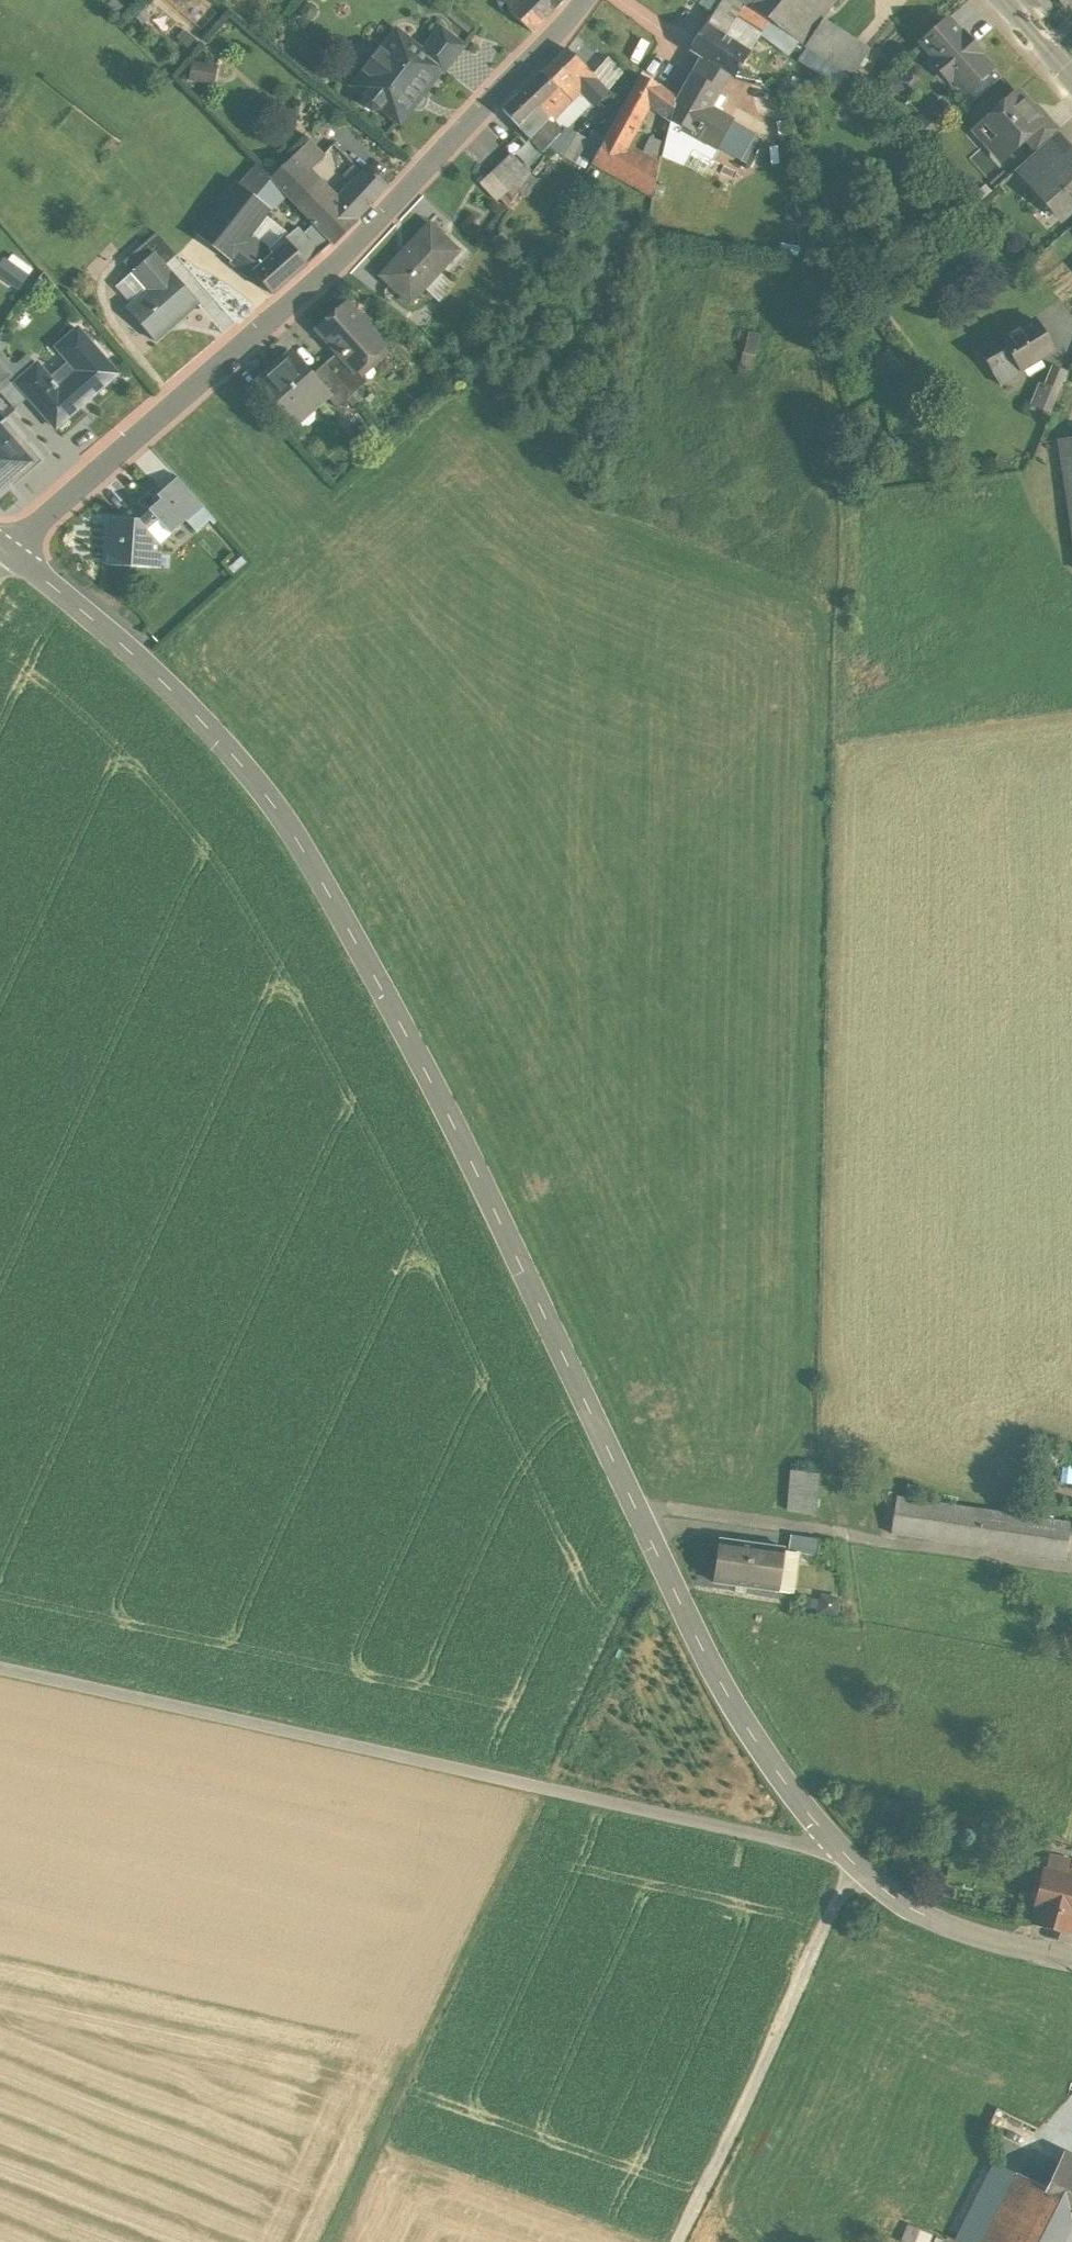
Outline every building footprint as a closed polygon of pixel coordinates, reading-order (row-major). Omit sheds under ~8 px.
[(544,0),(504,0),(534,30),(554,10),(544,0)] [(554,10),(564,0),(544,0),(554,10)] [(722,0),(706,0),(703,5),(714,13),(722,0)] [(705,28),(722,39),(731,23),(735,18),(743,6),(735,0),(722,0),(714,13),(705,28)] [(798,42),(782,31),(752,9),(739,0),(735,0),(743,6),(755,14),(747,27),(790,54),(798,42)] [(752,9),(759,0),(739,0),(752,9)] [(752,9),(782,31),(807,0),(759,0),(752,9)] [(782,31),(798,42),(800,44),(838,0),(807,0),(782,31)] [(755,14),(743,6),(735,18),(747,27),(755,14)] [(948,19),(921,43),(935,59),(962,34),(948,19)] [(869,52),(821,22),(804,46),(852,78),(869,52)] [(722,39),(705,28),(690,52),(701,57),(702,58),(729,75),(732,77),(747,54),(722,39)] [(464,48),(440,29),(420,53),(420,54),(444,72),(464,48)] [(935,59),(932,62),(949,81),(952,78),(965,92),(992,68),(979,54),(980,52),(963,33),(962,34),(935,59)] [(420,53),(396,34),(365,75),(375,83),(363,99),(364,106),(370,111),(379,111),(382,107),(397,119),(422,88),(424,90),(439,72),(443,75),(444,72),(420,54),(420,53)] [(595,79),(566,50),(543,72),(558,88),(572,103),(595,79)] [(701,57),(675,104),(670,122),(717,149),(732,122),(716,112),(724,97),(719,94),(729,75),(702,58),(701,57)] [(543,72),(502,109),(521,128),(539,108),(558,88),(543,72)] [(641,75),(620,112),(638,125),(652,102),(660,86),(641,75)] [(1041,118),(1018,92),(987,120),(996,130),(990,135),(990,143),(999,153),(1008,153),(1025,138),(1025,137),(1046,118),(1044,115),(1041,118)] [(562,131),(539,108),(521,128),(542,151),(562,131)] [(638,125),(620,112),(606,136),(625,147),(626,148),(638,125)] [(1046,118),(1025,137),(1025,138),(1037,151),(1048,141),(1059,131),(1046,118)] [(717,149),(670,122),(661,156),(683,166),(693,151),(711,161),(719,150),(717,149)] [(749,132),(732,122),(717,149),(719,150),(733,158),(749,132)] [(763,141),(749,132),(733,158),(749,167),(763,141)] [(625,147),(606,136),(591,164),(652,198),(659,165),(626,148),(625,147)] [(1037,151),(1019,167),(1036,186),(1037,187),(1066,161),(1048,141),(1037,151)] [(308,142),(270,179),(286,195),(296,205),(318,184),(307,173),(322,156),(308,142)] [(511,154),(491,172),(508,190),(527,171),(511,154)] [(1037,187),(1036,186),(1034,189),(1061,218),(1071,208),(1071,155),(1066,161),(1037,187)] [(236,182),(196,234),(223,255),(233,240),(243,246),(247,240),(265,216),(270,209),(286,195),(270,179),(269,178),(256,165),(239,185),(236,182)] [(366,167),(350,184),(335,201),(355,221),(388,187),(366,167)] [(508,190),(499,198),(508,207),(530,175),(527,171),(508,190)] [(508,190),(491,172),(479,183),(496,201),(499,198),(508,190)] [(335,201),(318,184),(296,205),(314,223),(334,243),(355,222),(355,221),(335,201)] [(265,216),(247,240),(271,259),(274,256),(271,253),(284,241),(288,237),(265,216)] [(334,243),(314,223),(302,235),(301,233),(301,234),(320,253),(332,243),(333,244),(334,243)] [(430,224),(380,276),(409,304),(458,252),(430,224)] [(288,237),(284,241),(306,265),(320,253),(301,234),(296,229),(288,237)] [(157,233),(144,244),(153,254),(155,253),(166,266),(177,256),(157,233)] [(271,259),(247,240),(243,246),(233,240),(223,255),(253,279),(256,276),(271,259)] [(284,241),(271,253),(274,256),(271,259),(256,276),(273,294),(306,265),(284,241)] [(144,244),(124,262),(134,274),(139,269),(138,267),(153,254),(144,244)] [(166,266),(155,253),(153,254),(138,267),(139,269),(154,286),(128,309),(156,341),(199,304),(166,266)] [(3,259),(0,263),(0,278),(16,290),(23,280),(14,273),(17,269),(3,259)] [(346,305),(318,330),(338,353),(354,372),(356,370),(383,347),(368,330),(368,323),(362,316),(355,316),(346,305)] [(1035,320),(1002,340),(1002,341),(1012,356),(1020,370),(1021,370),(1053,350),(1035,320)] [(118,374),(78,329),(58,347),(77,368),(58,385),(54,381),(53,381),(38,365),(18,383),(58,428),(118,374)] [(1002,341),(981,354),(991,369),(1012,356),(1002,341)] [(311,376),(291,353),(258,382),(294,423),(326,395),(319,388),(320,387),(311,376)] [(354,372),(338,353),(324,364),(352,395),(367,382),(356,370),(354,372)] [(1012,356),(991,369),(1007,396),(1028,382),(1021,370),(1020,370),(1012,356)] [(0,361),(0,385),(12,374),(0,361)] [(352,395),(324,364),(311,376),(320,387),(319,388),(326,395),(337,408),(352,395)] [(1053,367),(1051,367),(1044,385),(1037,382),(1028,404),(1050,413),(1067,372),(1053,367)] [(6,419),(0,424),(0,488),(15,475),(30,462),(17,448),(25,441),(6,419)] [(1059,440),(1071,529),(1071,438),(1059,440)] [(43,462),(25,441),(17,448),(30,462),(15,475),(21,481),(43,462)] [(137,521),(114,519),(110,565),(156,568),(158,545),(184,522),(187,522),(204,507),(178,478),(157,496),(160,500),(137,521)] [(792,1471),(787,1512),(817,1516),(822,1475),(792,1471)] [(897,1495),(891,1532),(1066,1560),(1071,1523),(897,1495)] [(817,1539),(790,1535),(788,1551),(815,1555),(817,1539)] [(782,1547),(721,1539),(715,1583),(776,1592),(782,1547)] [(839,1602),(805,1596),(803,1611),(837,1617),(839,1602)] [(1070,1863),(1050,1858),(1047,1872),(1067,1877),(1070,1863)] [(1046,1872),(1034,1922),(1069,1931),(1071,1916),(1071,1905),(1061,1902),(1067,1877),(1047,1872),(1046,1872)] [(1064,2152),(1046,2189),(1045,2191),(1052,2195),(1071,2205),(1071,2156),(1064,2152)] [(946,2236),(958,2241),(1006,2241),(1011,2231),(999,2223),(1014,2193),(1046,2209),(1052,2195),(1045,2191),(1046,2189),(984,2158),(946,2236)] [(1014,2193),(999,2223),(1011,2231),(1006,2241),(1066,2241),(1070,2234),(1071,2231),(1071,2205),(1052,2195),(1046,2209),(1014,2193)]
